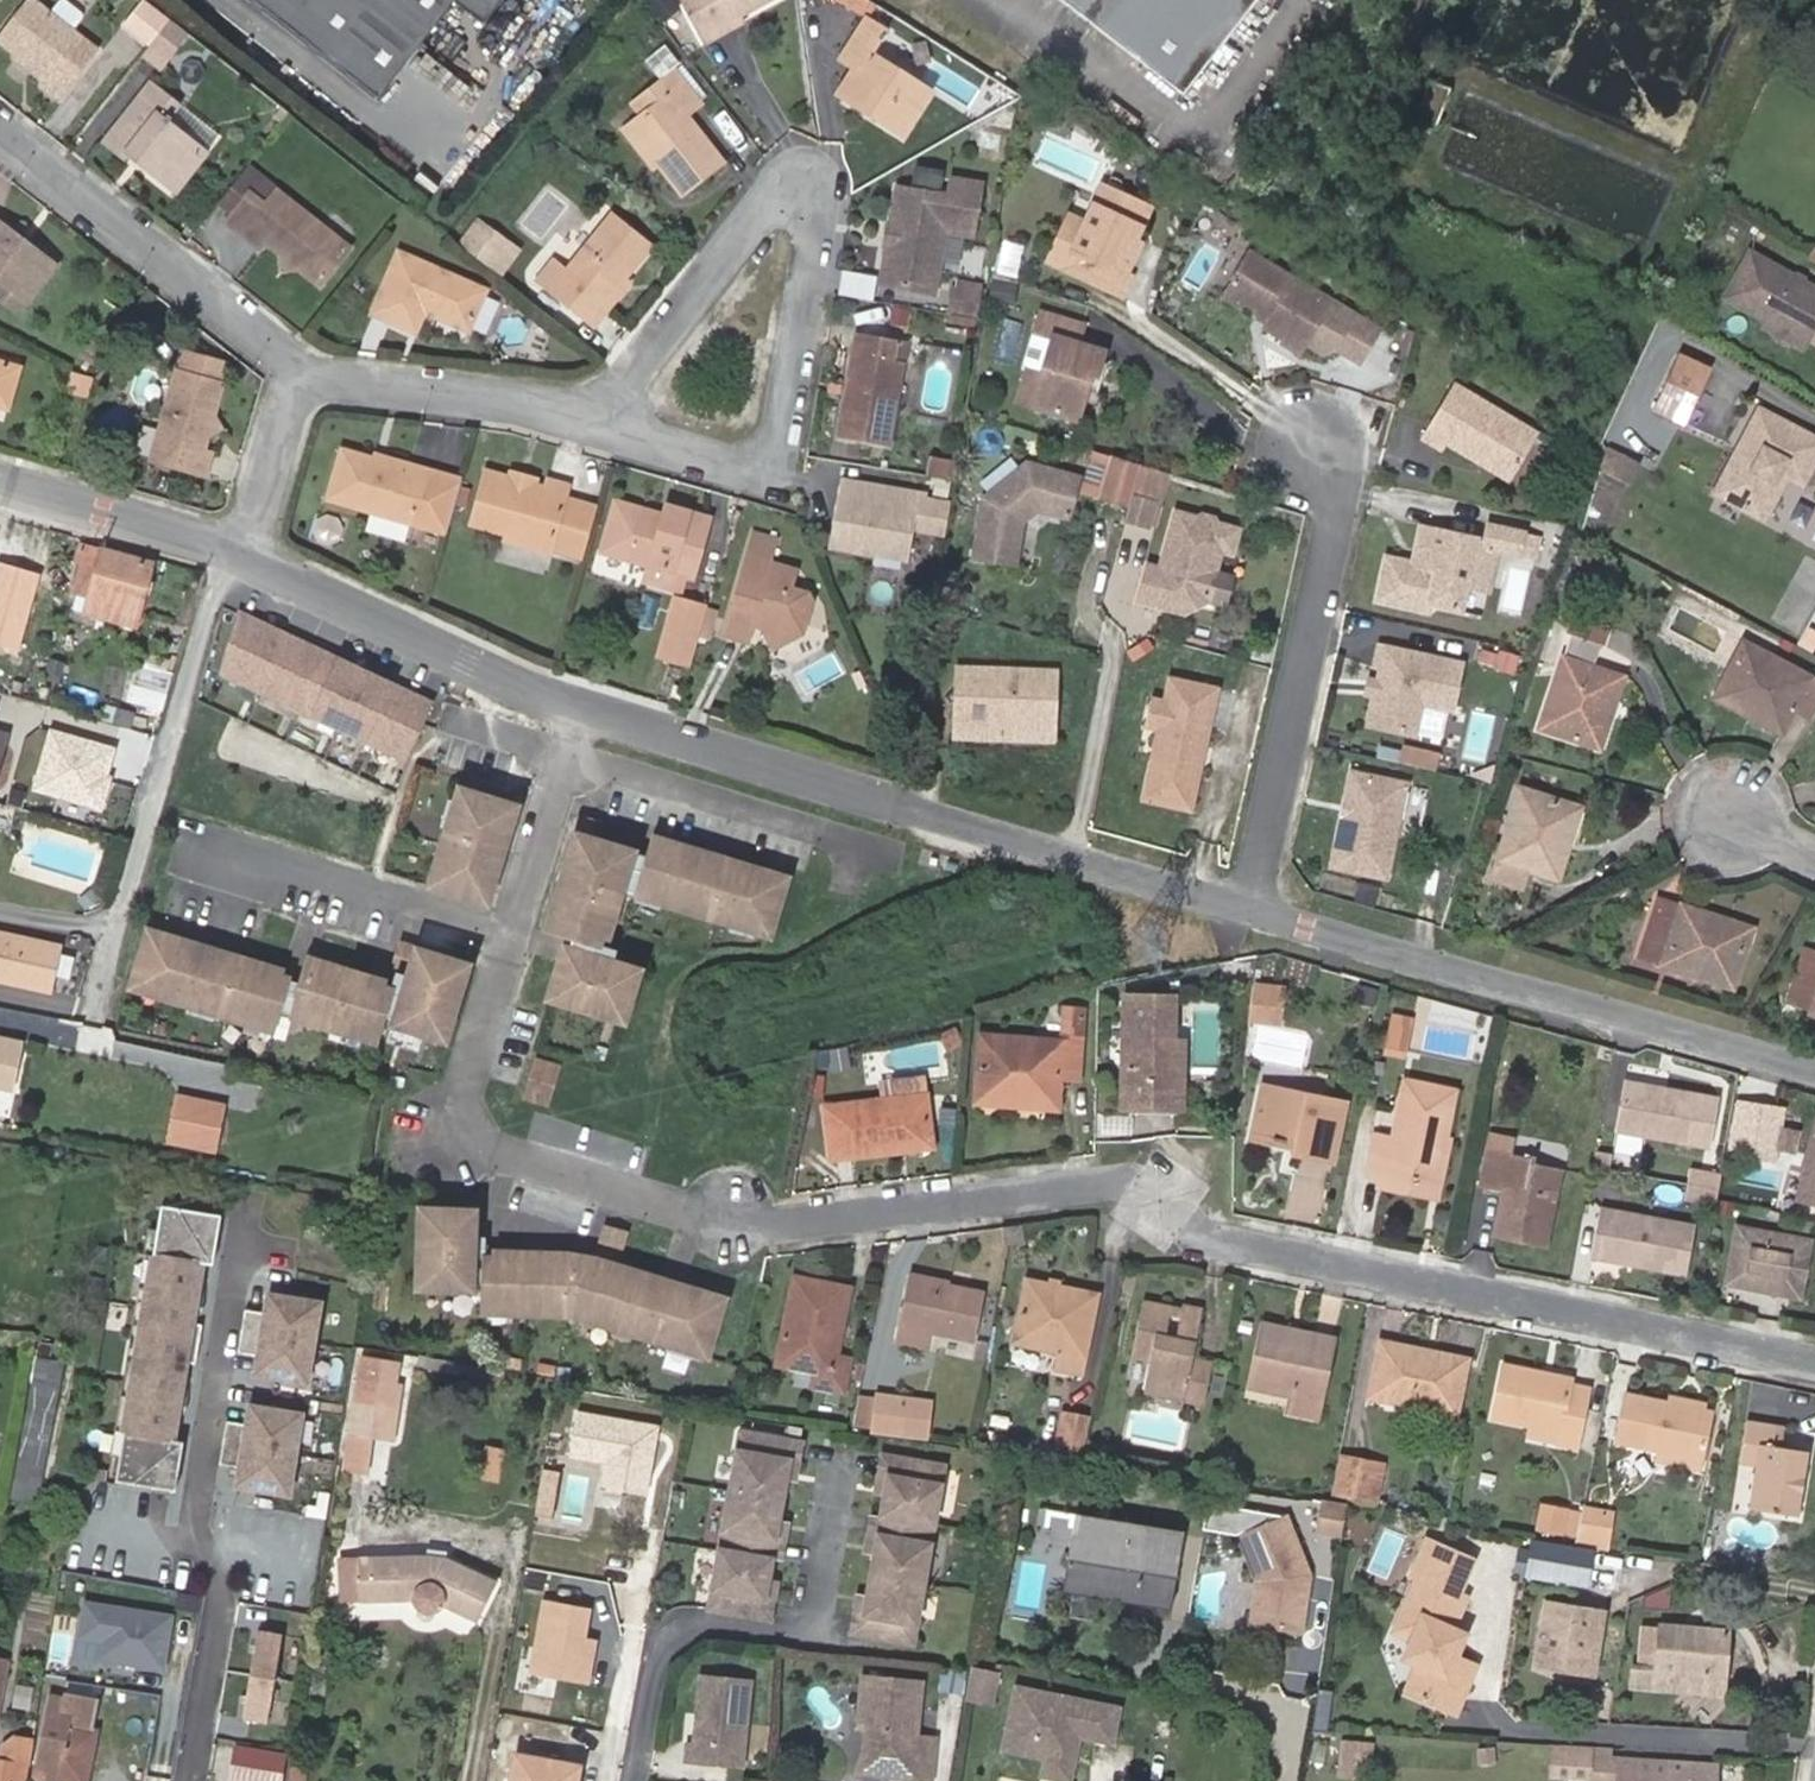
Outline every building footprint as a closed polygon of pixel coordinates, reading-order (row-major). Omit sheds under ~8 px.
[(41,0),(25,0),(1,32),(52,73),(47,80),(62,92),(98,45),(41,0)] [(111,16),(149,44),(152,41),(170,18),(147,0),(124,0),(111,16)] [(386,100),(461,3),(490,26),(510,0),(258,0),(386,100)] [(711,37),(728,28),(726,23),(770,0),(692,0),(711,37)] [(808,5),(817,12),(825,0),(811,0),(808,5)] [(1186,91),(1258,0),(1072,0),(1186,91)] [(884,103),(880,108),(903,123),(931,81),(874,43),(888,21),(870,9),(845,49),(863,60),(846,86),(866,98),(870,93),(884,103)] [(170,18),(152,41),(172,57),(190,33),(170,18)] [(152,41),(149,44),(141,55),(162,69),(172,57),(152,41)] [(669,86),(644,106),(629,118),(660,155),(684,185),(722,155),(686,108),(701,95),(677,63),(661,76),(669,86)] [(669,86),(661,76),(636,96),(644,106),(669,86)] [(1452,88),(1431,79),(1417,112),(1416,116),(1437,125),(1452,88)] [(177,98),(154,80),(109,136),(128,152),(132,147),(178,183),(208,145),(167,113),(177,98)] [(870,93),(866,98),(880,108),(884,103),(870,93)] [(653,161),(660,155),(629,118),(622,124),(653,161)] [(247,161),(214,205),(229,216),(247,192),(263,204),(279,184),(247,161)] [(895,234),(890,237),(883,271),(936,281),(941,258),(934,250),(938,227),(946,222),(947,219),(947,217),(976,222),(984,172),(955,168),(952,185),(900,176),(894,213),(898,217),(895,234)] [(247,192),(229,216),(262,240),(267,234),(282,245),(302,260),(322,276),(351,240),(279,184),(263,204),(247,192)] [(1124,273),(1139,240),(1154,208),(1107,186),(1088,226),(1069,270),(1127,296),(1135,278),(1131,276),(1124,273)] [(606,295),(625,272),(650,240),(612,210),(569,266),(556,256),(541,274),(597,318),(612,300),(606,295)] [(898,217),(894,213),(890,215),(887,234),(890,237),(895,234),(898,217)] [(31,242),(19,232),(1,218),(0,219),(0,272),(31,295),(56,261),(31,242)] [(1071,218),(1051,262),(1069,270),(1088,226),(1071,218)] [(934,250),(941,258),(945,256),(951,222),(947,219),(946,222),(938,227),(934,250)] [(504,237),(486,223),(471,242),(490,256),(504,237)] [(19,232),(31,242),(35,236),(23,227),(19,232)] [(947,263),(961,266),(967,234),(953,231),(947,263)] [(504,237),(490,256),(504,266),(519,247),(504,237)] [(1124,273),(1131,276),(1146,244),(1139,240),(1124,273)] [(282,265),(302,260),(282,245),(282,265)] [(484,283),(400,246),(374,306),(415,324),(424,304),(468,322),(484,283)] [(1253,250),(1228,290),(1245,300),(1260,310),(1269,307),(1275,312),(1268,322),(1265,326),(1285,339),(1283,342),(1302,354),(1308,343),(1325,353),(1336,348),(1361,363),(1381,330),(1253,250)] [(1751,254),(1726,299),(1767,322),(1769,318),(1811,341),(1809,345),(1814,349),(1814,290),(1751,254)] [(982,273),(959,270),(955,296),(978,300),(982,273)] [(0,272),(0,291),(22,307),(31,295),(0,272)] [(631,276),(625,272),(606,295),(612,300),(631,276)] [(845,292),(878,295),(880,275),(847,272),(845,292)] [(994,304),(1015,308),(1019,285),(998,281),(994,304)] [(362,292),(351,283),(341,297),(352,306),(362,292)] [(1245,300),(1228,290),(1225,295),(1242,306),(1245,300)] [(1083,342),(1089,324),(1046,311),(1040,330),(1039,329),(1030,358),(1034,365),(1048,369),(1036,404),(1082,418),(1091,389),(1096,372),(1102,374),(1106,360),(1109,351),(1083,342)] [(1811,341),(1769,318),(1767,322),(1763,329),(1805,352),(1809,345),(1811,341)] [(899,328),(861,321),(843,425),(890,432),(904,350),(895,349),(899,328)] [(899,328),(895,349),(904,350),(908,329),(899,328)] [(109,345),(96,336),(89,347),(102,356),(109,345)] [(180,365),(223,377),(228,360),(185,347),(180,365)] [(1710,368),(1682,355),(1658,409),(1687,421),(1710,368)] [(12,401),(23,363),(0,356),(0,398),(12,401)] [(1096,372),(1091,389),(1103,393),(1112,362),(1106,360),(1102,374),(1096,372)] [(205,444),(208,433),(215,409),(223,377),(180,365),(155,452),(207,468),(213,446),(205,444)] [(1036,404),(1048,369),(1034,365),(1023,399),(1036,404)] [(1541,432),(1458,385),(1427,441),(1444,451),(1449,443),(1481,462),(1484,458),(1516,476),(1541,432)] [(1750,444),(1768,411),(1761,407),(1744,441),(1750,444)] [(215,409),(208,433),(226,421),(215,409)] [(1768,411),(1750,444),(1744,441),(1717,493),(1761,515),(1784,470),(1790,472),(1805,480),(1814,460),(1814,436),(1768,411)] [(378,452),(344,441),(330,489),(449,525),(465,471),(411,455),(410,461),(378,452)] [(961,455),(962,448),(937,444),(933,465),(959,470),(961,455)] [(410,461),(411,455),(380,445),(378,452),(410,461)] [(1610,473),(1626,482),(1635,467),(1608,453),(1600,468),(1610,473)] [(1078,471),(1027,455),(984,490),(973,550),(1014,558),(1022,515),(1036,502),(1043,495),(1068,502),(1078,471)] [(1161,469),(1139,462),(1124,514),(1146,520),(1153,498),(1161,469)] [(516,478),(514,469),(491,463),(476,514),(511,523),(510,530),(552,542),(554,536),(567,488),(570,476),(552,472),(550,478),(536,475),(531,481),(524,482),(516,478)] [(516,464),(514,469),(516,478),(524,482),(531,481),(536,475),(536,471),(516,464)] [(1169,472),(1161,469),(1153,498),(1146,520),(1154,523),(1169,472)] [(927,484),(843,470),(833,533),(861,538),(861,541),(874,543),(875,540),(912,547),(920,502),(924,503),(927,484)] [(1784,470),(1761,515),(1766,518),(1790,472),(1784,470)] [(1626,482),(1610,473),(1603,498),(1619,503),(1626,482)] [(475,477),(466,475),(461,492),(470,495),(475,477)] [(567,488),(554,536),(583,545),(597,497),(567,488)] [(621,494),(617,508),(630,512),(634,497),(621,494)] [(1068,502),(1043,495),(1036,502),(1066,511),(1068,502)] [(656,512),(658,504),(634,497),(630,512),(617,508),(608,540),(654,553),(649,572),(682,581),(687,562),(694,565),(710,509),(670,498),(668,507),(666,515),(656,512)] [(666,515),(668,507),(658,504),(656,512),(666,515)] [(1147,561),(1137,595),(1151,598),(1153,593),(1163,596),(1168,603),(1183,607),(1206,595),(1213,570),(1220,544),(1231,546),(1236,524),(1215,519),(1213,514),(1201,511),(1196,513),(1175,507),(1159,564),(1147,561)] [(757,522),(727,624),(751,631),(756,614),(757,610),(765,612),(764,617),(765,617),(797,626),(804,622),(813,592),(810,582),(793,577),(798,558),(773,551),(779,529),(757,522)] [(1487,547),(1499,550),(1535,558),(1539,536),(1492,525),(1489,541),(1487,547)] [(1469,586),(1479,539),(1425,527),(1421,544),(1426,551),(1423,565),(1417,564),(1390,558),(1381,600),(1431,611),(1432,603),(1464,610),(1469,586)] [(1487,547),(1489,541),(1479,539),(1469,586),(1491,591),(1499,550),(1487,547)] [(102,613),(106,596),(141,604),(152,561),(79,543),(74,563),(79,564),(72,594),(89,598),(86,608),(102,613)] [(1426,551),(1421,544),(1417,564),(1423,565),(1426,551)] [(17,635),(36,574),(1,564),(0,568),(0,630),(17,635)] [(1213,570),(1206,595),(1223,600),(1230,574),(1213,570)] [(696,644),(709,600),(683,592),(670,636),(696,644)] [(1153,593),(1151,598),(1168,603),(1163,596),(1153,593)] [(141,604),(106,596),(102,613),(137,621),(141,604)] [(240,614),(223,676),(403,760),(430,702),(403,689),(394,708),(382,702),(391,684),(339,660),(331,678),(319,673),(327,654),(301,642),(292,660),(280,655),(289,636),(240,614)] [(797,626),(765,617),(779,638),(797,626)] [(1541,727),(1592,743),(1610,689),(1620,692),(1626,674),(1595,664),(1601,641),(1573,631),(1541,727)] [(301,642),(289,636),(280,655),(292,660),(301,642)] [(1744,640),(1717,695),(1781,730),(1794,707),(1810,715),(1814,706),(1814,677),(1744,640)] [(1376,698),(1370,725),(1416,735),(1417,733),(1443,739),(1450,709),(1454,710),(1464,665),(1382,647),(1378,666),(1383,667),(1380,683),(1384,688),(1382,695),(1376,698)] [(1520,657),(1503,653),(1500,667),(1518,671),(1520,657)] [(331,678),(339,660),(327,654),(319,673),(331,678)] [(1053,667),(978,665),(977,698),(958,698),(958,718),(1052,721),(1053,667)] [(978,665),(959,665),(958,698),(977,698),(978,665)] [(1156,748),(1145,795),(1189,804),(1200,757),(1196,753),(1198,744),(1203,741),(1208,720),(1211,721),(1219,683),(1176,674),(1171,697),(1153,693),(1147,721),(1165,725),(1160,749),(1156,748)] [(144,677),(141,705),(163,707),(165,679),(144,677)] [(403,689),(391,684),(382,702),(394,708),(403,689)] [(1610,689),(1592,743),(1601,746),(1620,692),(1610,689)] [(1406,763),(1360,752),(1357,762),(1404,772),(1406,763)] [(1348,812),(1343,814),(1331,864),(1384,878),(1407,786),(1354,772),(1347,798),(1351,804),(1348,812)] [(1561,873),(1573,841),(1562,837),(1574,800),(1523,784),(1493,875),(1514,882),(1529,887),(1531,878),(1534,869),(1553,875),(1560,878),(1561,873)] [(505,846),(518,806),(463,789),(458,803),(457,807),(463,814),(460,824),(453,821),(451,828),(447,840),(441,861),(448,863),(447,866),(441,887),(488,901),(498,869),(468,860),(471,852),(467,851),(468,847),(468,846),(469,844),(473,845),(475,837),(504,845),(505,846)] [(451,828),(453,821),(457,807),(458,803),(451,800),(443,826),(451,828)] [(1562,837),(1573,841),(1584,803),(1574,800),(1562,837)] [(457,807),(453,821),(460,824),(463,814),(457,807)] [(753,870),(746,867),(738,894),(737,899),(730,896),(730,899),(724,897),(720,896),(721,894),(715,892),(715,890),(724,861),(709,856),(692,851),(661,841),(651,839),(649,845),(646,856),(642,870),(638,869),(631,867),(618,865),(619,862),(607,858),(602,856),(602,859),(592,856),(597,841),(597,838),(602,823),(598,822),(586,819),(583,817),(578,832),(570,860),(578,862),(572,882),(571,885),(563,883),(560,893),(557,901),(562,902),(565,903),(555,935),(559,935),(571,939),(568,949),(565,948),(565,949),(550,998),(551,998),(553,999),(625,1021),(634,991),(640,971),(629,967),(619,964),(618,970),(614,982),(613,982),(608,980),(609,978),(588,971),(587,974),(581,972),(592,934),(599,936),(602,937),(603,937),(608,921),(610,921),(615,923),(622,901),(625,891),(639,896),(645,898),(647,891),(652,892),(660,894),(658,901),(664,903),(675,907),(676,905),(678,900),(700,907),(698,913),(698,914),(718,920),(732,924),(737,925),(739,919),(753,923),(750,930),(754,931),(756,932),(767,935),(770,936),(787,880),(753,870)] [(498,869),(505,846),(504,845),(475,837),(473,845),(469,844),(468,846),(468,847),(467,851),(471,852),(468,860),(498,869)] [(642,870),(646,856),(597,841),(592,856),(602,859),(602,856),(607,858),(619,862),(618,865),(631,867),(638,869),(642,870)] [(578,862),(570,860),(563,883),(571,885),(572,882),(578,862)] [(448,863),(441,861),(433,885),(441,887),(447,866),(448,863)] [(746,867),(724,861),(715,890),(715,892),(721,894),(720,896),(724,897),(730,899),(730,896),(737,899),(738,894),(746,867)] [(1484,870),(1473,867),(1468,883),(1479,886),(1484,870)] [(647,891),(645,898),(658,901),(660,894),(652,892),(647,891)] [(658,901),(645,898),(639,896),(637,903),(662,910),(664,903),(658,901)] [(1752,926),(1660,897),(1642,955),(1732,985),(1752,926)] [(675,907),(698,914),(698,913),(700,907),(678,900),(676,905),(675,907)] [(562,902),(557,901),(554,913),(548,932),(555,935),(565,903),(562,902)] [(739,919),(737,925),(750,930),(753,923),(739,919)] [(610,940),(615,923),(610,921),(608,921),(603,937),(606,938),(610,940)] [(750,930),(737,925),(732,924),(730,932),(754,939),(756,932),(754,931),(750,930)] [(350,969),(317,959),(306,993),(280,986),(283,978),(266,974),(269,964),(247,957),(219,949),(207,945),(202,959),(197,976),(192,974),(191,978),(183,975),(184,972),(174,969),(180,949),(184,938),(152,928),(137,976),(161,984),(159,990),(158,990),(180,997),(192,1001),(197,1002),(198,995),(214,1000),(211,1006),(218,1008),(231,1012),(248,1017),(250,1010),(281,1020),(284,1010),(308,1017),(310,1010),(335,1018),(332,1025),(352,1031),(354,1024),(383,1033),(388,1017),(396,1019),(395,1023),(436,1036),(440,1025),(442,1018),(453,1021),(468,969),(469,967),(470,963),(421,948),(418,947),(408,944),(401,942),(394,963),(412,969),(430,974),(427,984),(424,983),(420,999),(423,1000),(420,1008),(384,997),(387,988),(387,987),(369,982),(370,975),(350,969)] [(0,932),(0,982),(54,993),(64,945),(0,932)] [(614,982),(618,970),(612,968),(618,950),(600,944),(602,937),(599,936),(592,934),(581,972),(587,974),(588,971),(609,978),(608,980),(613,982),(614,982)] [(202,959),(207,945),(184,938),(180,949),(174,969),(184,972),(183,975),(191,978),(192,974),(197,976),(202,959)] [(1805,946),(1790,999),(1812,1006),(1812,1009),(1814,1010),(1814,949),(1805,946)] [(299,981),(283,978),(280,986),(306,993),(317,959),(307,956),(299,981)] [(266,974),(283,978),(286,969),(269,964),(266,974)] [(394,990),(387,988),(384,997),(420,1008),(423,1000),(420,999),(424,983),(427,984),(430,974),(412,969),(410,976),(399,972),(394,990)] [(369,982),(387,987),(389,981),(370,975),(369,982)] [(161,984),(137,976),(135,983),(158,990),(159,990),(161,984)] [(1251,1003),(1279,1007),(1281,987),(1254,984),(1251,1003)] [(198,995),(197,1002),(211,1006),(214,1000),(198,995)] [(1174,998),(1127,996),(1122,1106),(1180,1108),(1182,1061),(1171,1060),(1172,1038),(1174,998)] [(211,1006),(197,1002),(192,1001),(190,1008),(215,1016),(218,1008),(211,1006)] [(1251,1003),(1249,1019),(1277,1022),(1279,1007),(1251,1003)] [(1062,1080),(1076,1081),(1084,1010),(1065,1008),(1061,1042),(983,1035),(976,1100),(1059,1108),(1062,1080)] [(250,1010),(248,1017),(279,1027),(281,1020),(250,1010)] [(310,1010),(308,1017),(332,1025),(335,1018),(310,1010)] [(1391,1013),(1383,1053),(1405,1057),(1413,1018),(1391,1013)] [(440,1025),(436,1036),(447,1039),(453,1021),(442,1018),(440,1025)] [(941,1030),(949,1043),(962,1035),(954,1022),(941,1030)] [(354,1024),(352,1031),(381,1040),(383,1033),(354,1024)] [(12,1087),(22,1042),(0,1038),(0,1085),(12,1087)] [(1171,1060),(1182,1061),(1183,1038),(1172,1038),(1171,1060)] [(543,1063),(534,1092),(533,1096),(551,1102),(557,1086),(562,1069),(543,1063)] [(884,1099),(925,1093),(923,1076),(882,1081),(884,1099)] [(1657,1082),(1625,1076),(1615,1125),(1706,1143),(1715,1093),(1668,1084),(1667,1088),(1657,1086),(1657,1082)] [(1367,1174),(1379,1176),(1436,1188),(1455,1091),(1407,1080),(1394,1139),(1375,1135),(1367,1174)] [(1332,1161),(1345,1102),(1263,1083),(1250,1137),(1284,1145),(1286,1137),(1296,1140),(1293,1152),(1332,1161)] [(925,1093),(884,1099),(825,1106),(831,1159),(891,1152),(890,1144),(931,1139),(925,1093)] [(167,1141),(212,1150),(222,1104),(177,1096),(167,1141)] [(1792,1150),(1799,1110),(1741,1100),(1732,1153),(1772,1160),(1773,1149),(1792,1152),(1792,1150)] [(1623,1130),(1619,1144),(1643,1152),(1647,1137),(1623,1130)] [(1556,1167),(1511,1157),(1516,1137),(1490,1131),(1479,1186),(1503,1192),(1494,1237),(1539,1247),(1543,1226),(1553,1228),(1556,1211),(1547,1209),(1549,1196),(1556,1167)] [(890,1144),(891,1152),(932,1146),(931,1139),(890,1144)] [(1798,1200),(1814,1205),(1814,1143),(1798,1200)] [(1721,1200),(1724,1167),(1691,1164),(1689,1198),(1721,1200)] [(1556,1167),(1549,1196),(1559,1198),(1565,1169),(1556,1167)] [(1436,1188),(1379,1176),(1376,1187),(1434,1199),(1436,1188)] [(118,1455),(114,1480),(173,1489),(181,1440),(170,1439),(162,1437),(175,1359),(183,1360),(194,1362),(200,1323),(189,1321),(181,1320),(191,1260),(199,1262),(210,1264),(218,1214),(159,1204),(155,1229),(162,1230),(158,1255),(151,1254),(122,1430),(129,1431),(125,1456),(118,1455)] [(1690,1222),(1599,1204),(1590,1254),(1619,1260),(1622,1256),(1631,1258),(1630,1262),(1681,1272),(1690,1222)] [(652,1311),(661,1279),(625,1268),(596,1259),(588,1289),(576,1292),(565,1285),(567,1254),(533,1252),(512,1251),(511,1258),(493,1257),(493,1258),(492,1268),(484,1267),(471,1267),(453,1266),(454,1256),(456,1257),(457,1239),(454,1239),(455,1231),(473,1232),(474,1210),(419,1207),(417,1262),(417,1265),(416,1285),(426,1286),(471,1289),(471,1283),(482,1284),(482,1304),(511,1305),(511,1310),(511,1311),(530,1312),(531,1305),(535,1306),(554,1306),(554,1313),(571,1313),(582,1317),(585,1310),(610,1318),(634,1325),(632,1332),(655,1339),(669,1344),(673,1345),(676,1338),(690,1343),(688,1350),(693,1351),(707,1356),(710,1348),(725,1299),(684,1286),(675,1318),(668,1316),(667,1319),(662,1318),(658,1317),(659,1313),(652,1311)] [(607,1225),(603,1241),(618,1245),(622,1230),(607,1225)] [(1543,1226),(1539,1247),(1548,1249),(1553,1228),(1543,1226)] [(147,1228),(110,1453),(118,1455),(125,1456),(129,1431),(122,1430),(151,1254),(158,1255),(162,1230),(155,1229),(147,1228)] [(1813,1243),(1748,1230),(1737,1285),(1789,1295),(1796,1259),(1809,1262),(1813,1243)] [(492,1268),(493,1258),(483,1258),(484,1239),(473,1238),(473,1232),(455,1231),(454,1239),(457,1239),(456,1257),(454,1256),(453,1266),(471,1267),(484,1267),(492,1268)] [(1789,1295),(1808,1299),(1814,1262),(1814,1243),(1813,1243),(1809,1262),(1796,1259),(1789,1295)] [(588,1289),(596,1259),(567,1254),(565,1285),(576,1292),(588,1289)] [(191,1260),(181,1320),(189,1321),(191,1311),(200,1313),(205,1278),(197,1276),(199,1262),(191,1260)] [(913,1273),(911,1283),(947,1291),(949,1284),(949,1281),(913,1273)] [(798,1352),(796,1364),(812,1368),(830,1371),(826,1391),(847,1396),(855,1357),(837,1354),(850,1288),(796,1277),(781,1348),(798,1352)] [(675,1318),(684,1286),(661,1279),(652,1311),(659,1313),(658,1317),(662,1318),(667,1319),(668,1316),(675,1318)] [(1058,1350),(1085,1356),(1098,1295),(1029,1280),(1015,1341),(1058,1350)] [(947,1291),(911,1283),(902,1321),(932,1328),(972,1337),(982,1292),(949,1284),(947,1291)] [(317,1302),(266,1294),(263,1312),(242,1308),(235,1352),(256,1355),(253,1373),(304,1382),(317,1302)] [(1132,1355),(1150,1358),(1144,1390),(1202,1401),(1210,1359),(1193,1355),(1202,1310),(1184,1307),(1178,1334),(1166,1332),(1171,1306),(1143,1301),(1132,1355)] [(608,1325),(610,1318),(585,1310),(582,1317),(608,1325)] [(634,1325),(610,1318),(608,1325),(632,1332),(634,1325)] [(902,1321),(897,1344),(928,1350),(932,1328),(902,1321)] [(1252,1385),(1291,1394),(1320,1399),(1332,1337),(1315,1334),(1315,1337),(1264,1327),(1252,1385)] [(690,1343),(676,1338),(673,1345),(688,1350),(690,1343)] [(68,1344),(45,1340),(34,1411),(13,1496),(34,1501),(56,1409),(68,1344)] [(1459,1403),(1468,1358),(1382,1341),(1370,1397),(1414,1406),(1416,1394),(1459,1403)] [(688,1350),(673,1345),(669,1344),(667,1350),(691,1357),(693,1351),(688,1350)] [(781,1348),(778,1361),(796,1364),(798,1352),(781,1348)] [(1085,1356),(1058,1350),(1053,1372),(1081,1377),(1085,1356)] [(162,1437),(170,1439),(175,1411),(183,1412),(189,1376),(181,1375),(183,1360),(175,1359),(162,1437)] [(355,1381),(401,1388),(404,1365),(358,1359),(355,1381)] [(1493,1416),(1532,1424),(1560,1431),(1558,1443),(1578,1448),(1591,1388),(1570,1383),(1571,1378),(1505,1363),(1493,1416)] [(812,1368),(808,1387),(826,1391),(830,1371),(812,1368)] [(355,1381),(352,1400),(398,1407),(401,1388),(355,1381)] [(1669,1403),(1701,1410),(1704,1400),(1671,1392),(1669,1403)] [(1657,1449),(1701,1458),(1712,1412),(1701,1410),(1669,1403),(1628,1393),(1617,1440),(1657,1449)] [(1320,1399),(1291,1394),(1288,1411),(1316,1417),(1320,1399)] [(1416,1394),(1414,1406),(1456,1415),(1459,1403),(1416,1394)] [(927,1436),(931,1401),(878,1395),(877,1399),(874,1428),(873,1430),(927,1436)] [(874,1428),(877,1399),(860,1397),(856,1426),(874,1428)] [(398,1407),(352,1400),(348,1434),(393,1441),(398,1407)] [(299,1413),(248,1405),(245,1423),(224,1420),(217,1463),(238,1466),(235,1485),(286,1493),(299,1413)] [(1051,1459),(1079,1462),(1089,1417),(1062,1411),(1051,1459)] [(607,1464),(603,1486),(646,1494),(659,1428),(580,1414),(572,1457),(607,1464)] [(1746,1420),(1743,1440),(1761,1443),(1758,1465),(1751,1506),(1798,1514),(1808,1451),(1781,1447),(1784,1427),(1746,1420)] [(1560,1431),(1532,1424),(1529,1437),(1558,1443),(1560,1431)] [(795,1464),(799,1444),(738,1433),(728,1492),(779,1501),(782,1481),(786,1462),(795,1464)] [(1761,1443),(1743,1440),(1739,1462),(1758,1465),(1761,1443)] [(346,1442),(342,1469),(362,1472),(366,1444),(346,1442)] [(1701,1458),(1657,1449),(1654,1461),(1699,1471),(1701,1458)] [(1339,1454),(1331,1491),(1375,1500),(1383,1463),(1339,1454)] [(885,1496),(882,1516),(933,1525),(943,1466),(883,1456),(879,1476),(889,1478),(885,1496)] [(795,1464),(786,1462),(782,1481),(792,1483),(795,1464)] [(889,1478),(879,1476),(876,1495),(885,1496),(889,1478)] [(779,1501),(728,1492),(718,1551),(769,1560),(778,1561),(781,1542),(772,1540),(775,1521),(779,1501)] [(1314,1530),(1337,1534),(1341,1507),(1342,1504),(1319,1501),(1314,1530)] [(1539,1528),(1577,1534),(1582,1509),(1544,1502),(1539,1528)] [(1205,1505),(1199,1533),(1236,1540),(1257,1586),(1250,1628),(1299,1635),(1308,1578),(1281,1520),(1205,1505)] [(1582,1509),(1577,1534),(1608,1539),(1610,1529),(1603,1527),(1606,1512),(1582,1509)] [(1603,1527),(1610,1529),(1613,1513),(1606,1512),(1603,1527)] [(1078,1594),(1171,1609),(1184,1531),(1076,1514),(1064,1592),(1078,1594)] [(882,1516),(872,1515),(869,1535),(878,1536),(875,1556),(871,1575),(922,1584),(933,1525),(882,1516)] [(784,1523),(775,1521),(772,1540),(781,1542),(784,1523)] [(1608,1539),(1577,1534),(1576,1540),(1577,1540),(1607,1545),(1608,1539)] [(878,1536),(869,1535),(865,1554),(875,1556),(878,1536)] [(1468,1560),(1425,1541),(1411,1572),(1417,1574),(1401,1610),(1419,1618),(1415,1628),(1408,1642),(1416,1663),(1404,1691),(1454,1713),(1479,1656),(1458,1647),(1463,1636),(1455,1618),(1452,1617),(1461,1596),(1453,1593),(1468,1560)] [(1526,1576),(1585,1586),(1590,1560),(1531,1550),(1526,1576)] [(769,1560),(718,1551),(707,1610),(768,1621),(771,1601),(762,1599),(765,1580),(769,1560)] [(419,1611),(427,1614),(434,1612),(444,1606),(476,1621),(478,1618),(496,1580),(444,1556),(436,1555),(427,1553),(337,1557),(337,1565),(338,1600),(410,1599),(413,1606),(419,1611)] [(922,1584),(871,1575),(868,1595),(865,1614),(855,1613),(852,1633),(912,1643),(922,1584)] [(774,1582),(765,1580),(762,1599),(771,1601),(774,1582)] [(1061,1609),(1075,1612),(1078,1594),(1064,1592),(1061,1609)] [(868,1595),(858,1594),(855,1613),(865,1614),(868,1595)] [(592,1607),(542,1598),(528,1676),(591,1687),(599,1641),(586,1639),(592,1607)] [(84,1601),(78,1637),(100,1641),(97,1659),(163,1670),(172,1616),(84,1601)] [(1534,1664),(1590,1675),(1601,1613),(1545,1603),(1534,1664)] [(1419,1618),(1401,1610),(1397,1620),(1415,1628),(1419,1618)] [(1468,1624),(1455,1618),(1463,1636),(1468,1624)] [(1631,1665),(1630,1685),(1722,1691),(1726,1630),(1644,1625),(1641,1666),(1631,1665)] [(241,1718),(266,1722),(280,1634),(256,1630),(241,1718)] [(1416,1663),(1408,1642),(1402,1656),(1416,1663)] [(1001,1669),(970,1663),(962,1701),(994,1707),(1001,1669)] [(682,1742),(679,1762),(738,1769),(748,1680),(697,1674),(689,1742),(682,1742)] [(921,1681),(861,1675),(857,1719),(865,1720),(863,1748),(880,1769),(910,1772),(909,1779),(930,1780),(934,1737),(915,1735),(921,1681)] [(1015,1686),(1004,1748),(1045,1756),(1066,1760),(1068,1753),(1075,1748),(1077,1734),(1110,1741),(1117,1706),(1015,1686)] [(48,1696),(33,1778),(50,1780),(86,1780),(96,1727),(88,1726),(93,1699),(63,1693),(62,1699),(48,1696)] [(1,1758),(29,1763),(33,1737),(16,1734),(4,1743),(1,1758)] [(1344,1777),(1356,1777),(1357,1740),(1346,1739),(1344,1777)] [(237,1743),(230,1780),(279,1780),(284,1751),(237,1743)] [(1609,1747),(1558,1744),(1557,1777),(1590,1779),(1592,1756),(1608,1757),(1609,1747)] [(880,1769),(863,1748),(851,1773),(909,1779),(910,1772),(880,1769)] [(1066,1760),(1045,1756),(1042,1773),(1069,1779),(1075,1748),(1068,1753),(1066,1760)] [(511,1780),(576,1780),(579,1765),(516,1754),(511,1780)] [(1618,1770),(1619,1757),(1608,1757),(1592,1756),(1590,1779),(1622,1780),(1618,1770)] [(1716,1762),(1619,1757),(1618,1770),(1622,1780),(1715,1780),(1716,1762)] [(29,1763),(1,1758),(0,1758),(0,1780),(26,1780),(29,1763)] [(309,1765),(292,1762),(289,1780),(307,1780),(309,1765)]
